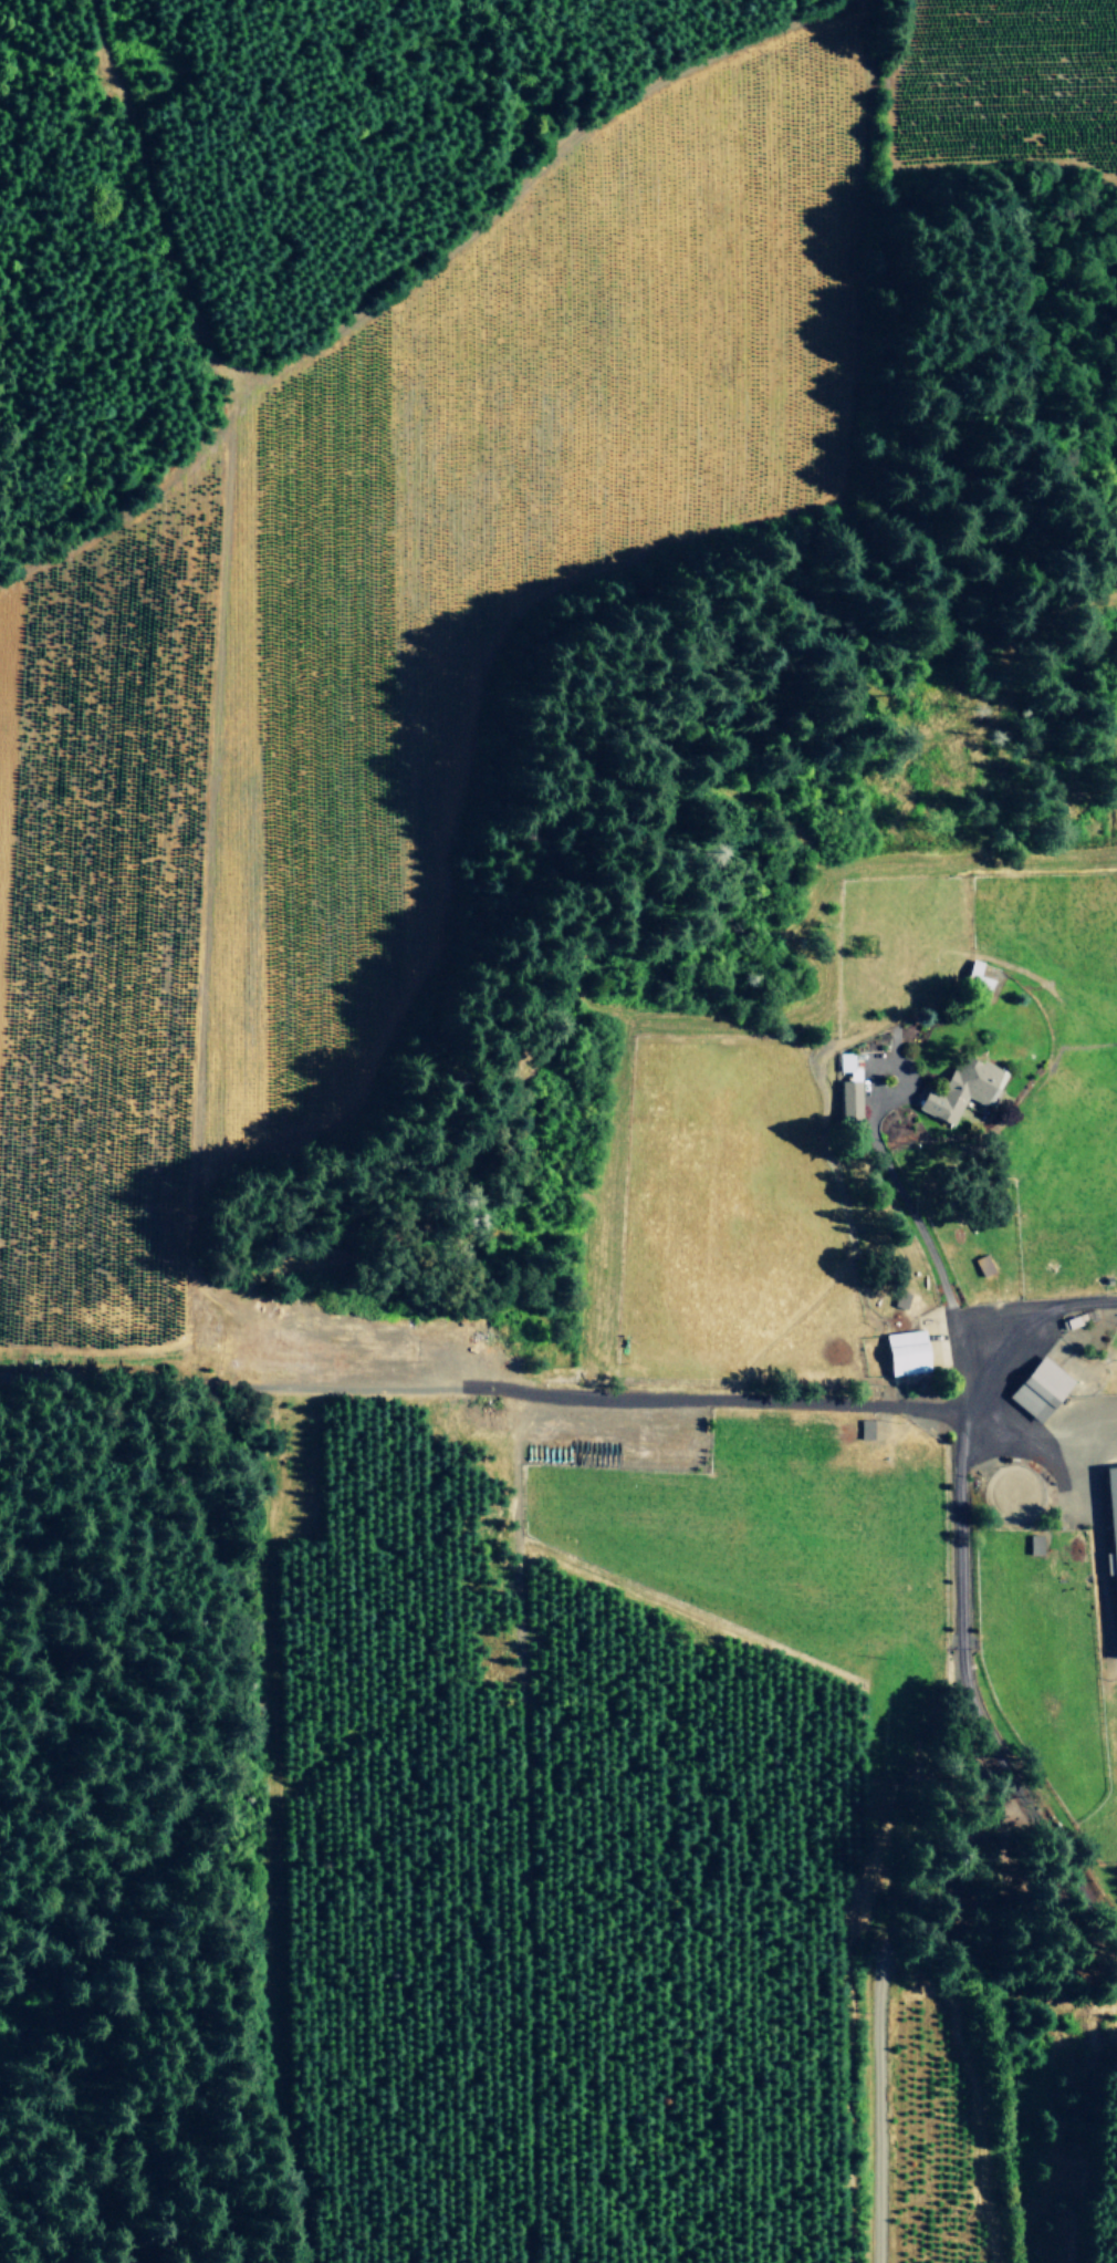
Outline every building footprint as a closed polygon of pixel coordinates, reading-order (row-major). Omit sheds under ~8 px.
[(859,1116),(858,1067),(853,1067),(852,1052),(837,1053),(837,1071),(847,1071),(848,1081),(839,1081),(840,1116),(859,1116)] [(954,1124),(965,1097),(992,1107),(1002,1080),(997,1079),(1001,1069),(968,1056),(963,1070),(953,1067),(942,1095),(926,1089),(918,1110),(954,1124)] [(904,1310),(910,1295),(897,1290),(891,1305),(904,1310)] [(890,1376),(929,1372),(925,1330),(886,1334),(890,1376)] [(1007,1396),(1037,1424),(1074,1384),(1044,1356),(1007,1396)] [(872,1438),(872,1420),(858,1419),(858,1438),(872,1438)] [(1112,1556),(1116,1625),(1116,1467),(1105,1468),(1111,1556),(1112,1556)] [(1041,1535),(1028,1536),(1029,1555),(1042,1554),(1041,1535)]
